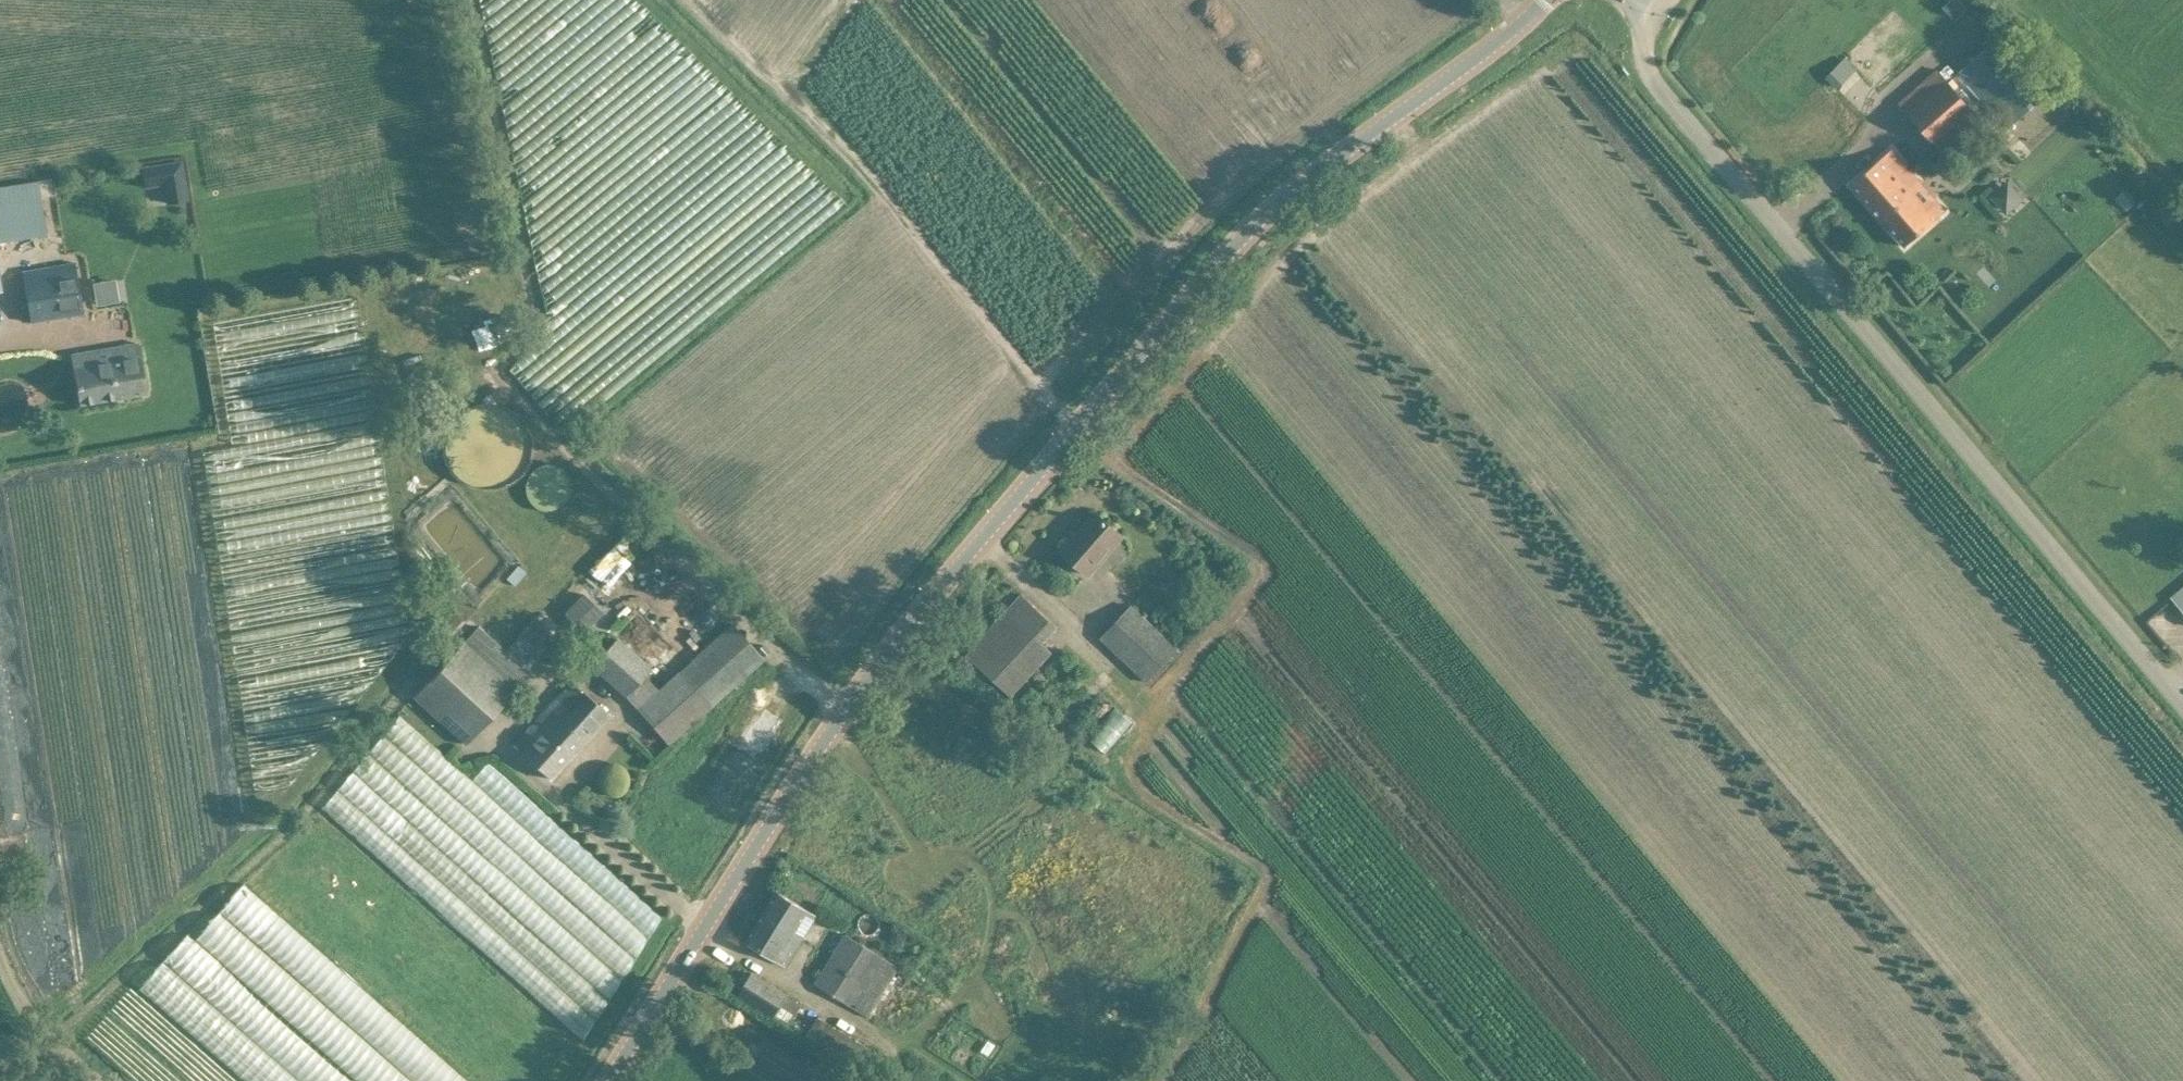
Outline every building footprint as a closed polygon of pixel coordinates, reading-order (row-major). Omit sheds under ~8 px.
[(2051,88),(2002,35),(1961,71),(2010,125),(2051,88)] [(1836,66),(1827,76),(1839,88),(1849,78),(1836,66)] [(1938,69),(1899,104),(1945,157),(1985,122),(1938,69)] [(2015,237),(2106,151),(2077,120),(1986,206),(2015,237)] [(1946,211),(1893,149),(1868,170),(1852,184),(1905,246),(1921,232),(1946,211)] [(182,161),(142,168),(145,188),(165,184),(168,204),(188,201),(182,161)] [(48,234),(41,196),(4,202),(1,186),(0,186),(0,242),(48,234)] [(84,313),(76,261),(21,269),(29,321),(84,313)] [(489,324),(497,356),(524,349),(516,317),(489,324)] [(146,393),(142,371),(137,342),(72,354),(77,383),(81,404),(146,393)] [(464,408),(452,390),(406,421),(418,439),(464,408)] [(568,470),(535,484),(546,510),(580,495),(568,470)] [(1063,551),(1079,565),(1090,575),(1124,536),(1113,527),(1097,513),(1063,551)] [(629,571),(650,553),(637,539),(616,557),(629,571)] [(523,589),(535,576),(526,568),(515,581),(523,589)] [(2172,597),(2182,610),(2182,587),(2172,597)] [(584,632),(604,612),(584,592),(564,613),(584,632)] [(966,654),(982,669),(1010,695),(1052,653),(1043,643),(1058,627),(1039,608),(1023,594),(966,654)] [(447,640),(466,619),(445,600),(426,622),(447,640)] [(1099,638),(1148,682),(1179,647),(1130,603),(1099,638)] [(531,674),(530,673),(560,641),(535,618),(505,651),(478,626),(427,681),(414,696),(466,744),(531,674)] [(637,709),(654,727),(669,743),(764,658),(750,642),(733,624),(658,691),(645,676),(651,669),(617,638),(592,665),(626,696),(637,709)] [(572,680),(512,745),(550,778),(610,714),(572,680)] [(782,741),(804,694),(779,683),(757,730),(782,741)] [(1096,738),(1114,757),(1145,728),(1127,709),(1096,738)] [(520,907),(585,954),(537,891),(521,880),(517,875),(502,864),(498,858),(472,840),(482,827),(471,835),(458,826),(445,836),(453,847),(461,852),(477,873),(437,844),(454,866),(468,876),(475,885),(497,901),(501,897),(496,893),(499,889),(512,898),(520,907)] [(778,891),(747,940),(786,965),(803,937),(797,934),(811,912),(778,891)] [(632,914),(657,937),(670,923),(645,899),(632,914)] [(632,921),(612,937),(621,949),(607,959),(607,958),(601,963),(621,991),(643,974),(637,967),(656,953),(632,921)] [(869,1016),(899,966),(884,956),(846,934),(816,983),(869,1016)] [(804,1005),(757,975),(752,972),(742,991),(740,994),(758,1006),(791,1026),(804,1005)] [(859,1067),(871,1047),(817,1016),(807,1035),(859,1067)] [(756,1065),(781,1080),(823,1080),(827,1076),(771,1041),(756,1065)]
